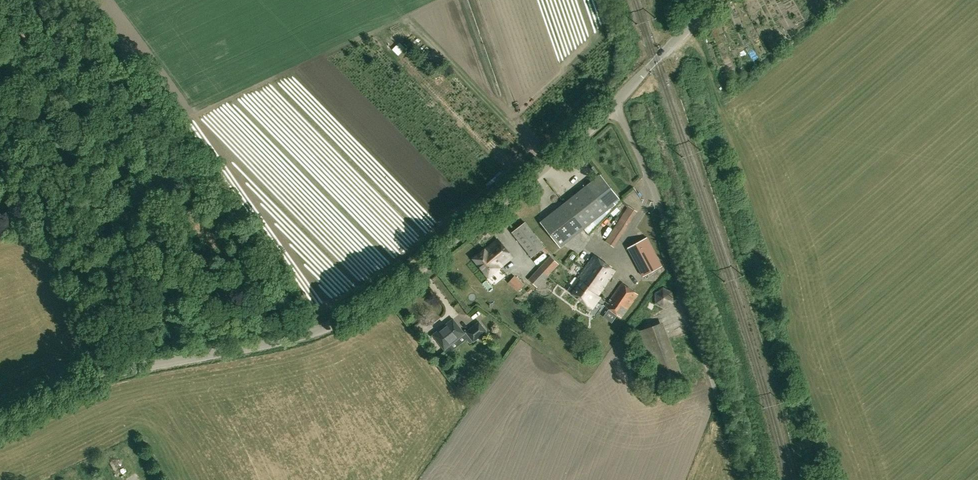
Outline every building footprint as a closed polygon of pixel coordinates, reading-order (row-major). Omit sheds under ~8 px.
[(414,26),(408,29),(415,41),(421,38),(414,26)] [(395,47),(401,54),(408,48),(402,41),(395,47)] [(564,203),(541,222),(550,234),(555,240),(560,246),(561,247),(584,228),(607,209),(615,203),(614,202),(619,197),(601,174),(587,184),(564,203)] [(629,205),(606,240),(615,248),(638,212),(629,205)] [(526,222),(513,233),(532,257),(545,247),(526,222)] [(584,235),(592,243),(596,238),(587,231),(584,235)] [(644,276),(663,266),(648,237),(629,248),(644,276)] [(499,239),(486,249),(474,258),(489,277),(501,267),(513,257),(499,239)] [(531,281),(540,288),(560,263),(551,256),(531,281)] [(569,289),(593,307),(601,296),(599,294),(616,271),(595,256),(578,279),(577,279),(569,289)] [(316,269),(309,274),(315,282),(322,277),(316,269)] [(521,279),(524,273),(518,269),(514,275),(521,279)] [(622,282),(606,305),(623,318),(639,294),(622,282)] [(672,301),(671,292),(663,289),(656,293),(657,302),(665,306),(672,301)] [(647,306),(639,317),(646,323),(655,312),(647,306)] [(466,333),(455,319),(434,335),(446,349),(466,333)] [(481,321),(468,332),(475,341),(488,331),(481,321)] [(683,375),(664,322),(638,331),(657,385),(683,375)] [(699,353),(689,357),(691,362),(701,358),(699,353)] [(711,381),(705,368),(695,373),(701,386),(711,381)]
